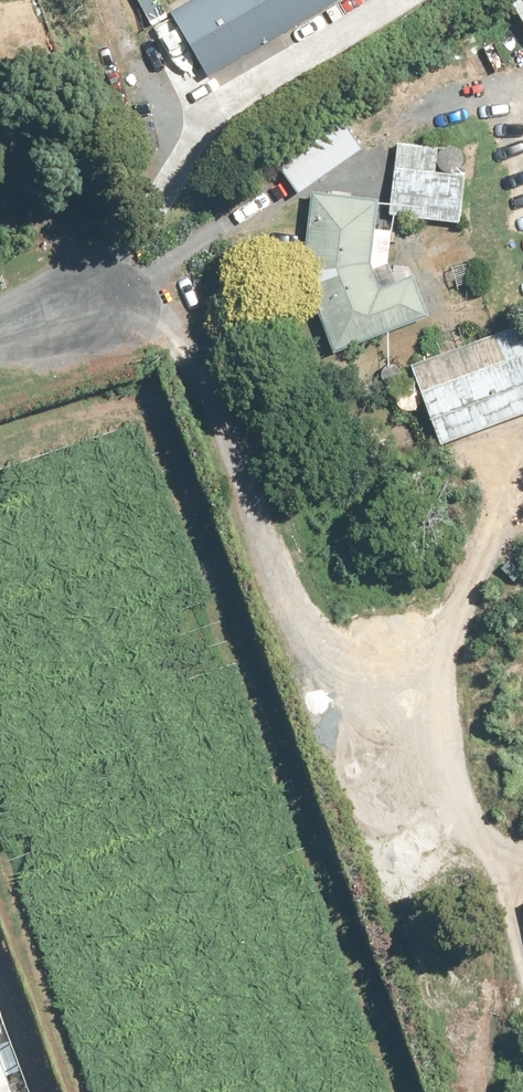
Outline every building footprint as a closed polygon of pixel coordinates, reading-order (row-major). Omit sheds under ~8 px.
[(165,14),(181,42),(202,77),(334,0),(189,0),(165,14)] [(505,6),(522,36),(522,0),(515,0),(505,6)] [(384,200),(305,191),(295,271),(301,288),(326,353),(422,314),(406,272),(387,278),(382,261),(387,215),(454,222),(459,175),(431,171),(433,147),(392,142),(384,200)] [(405,366),(417,405),(432,444),(522,410),(522,339),(517,324),(405,366)]
